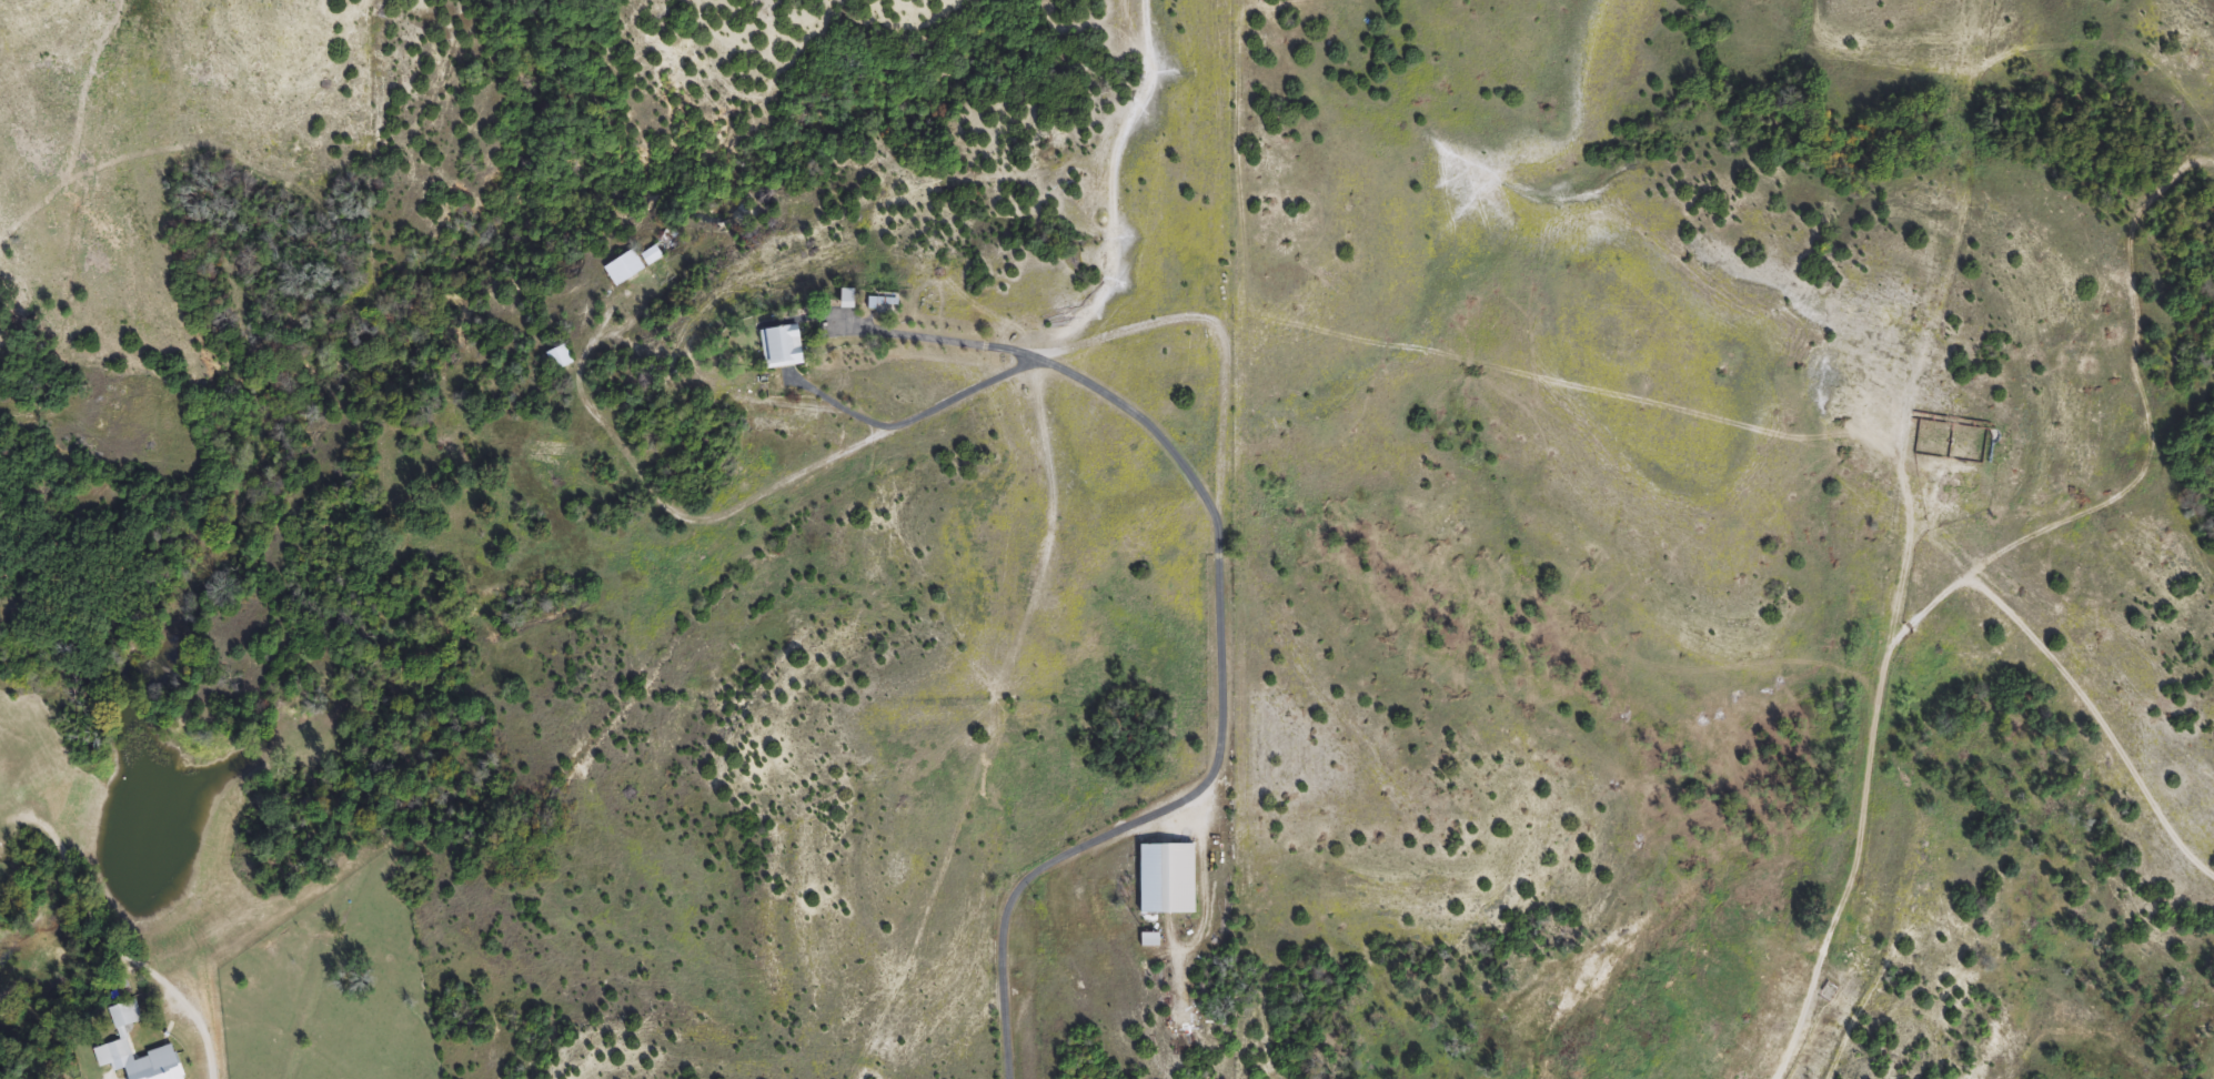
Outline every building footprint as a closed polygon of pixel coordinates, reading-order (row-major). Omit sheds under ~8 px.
[(635,253),(636,256),(656,248),(662,260),(644,268),(646,272),(614,288),(604,268),(635,253)] [(900,298),(900,310),(872,310),(872,298),(900,298)] [(811,367),(772,373),(765,332),(805,326),(811,367)] [(549,354),(566,347),(574,365),(556,373),(549,354)] [(1133,844),(1192,844),(1192,914),(1133,914),(1133,844)] [(95,1049),(122,1042),(112,1009),(138,1001),(143,1022),(125,1027),(134,1058),(101,1068),(95,1049)]
